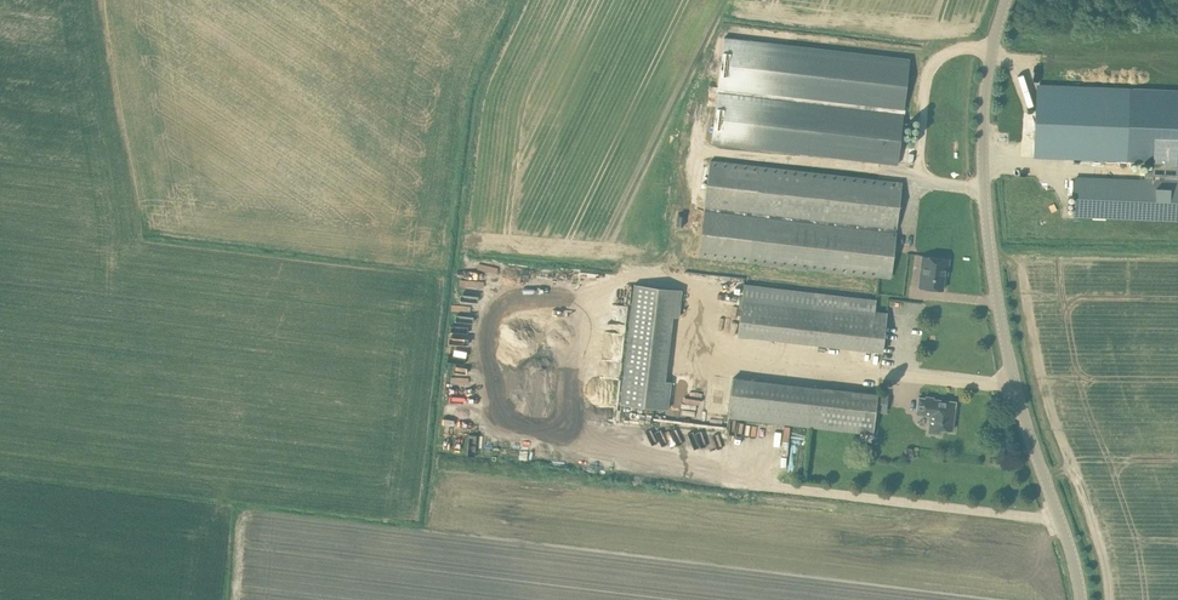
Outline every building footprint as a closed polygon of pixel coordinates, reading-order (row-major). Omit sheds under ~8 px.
[(712,142),(898,164),(910,59),(724,37),(712,142)] [(1040,84),(1037,157),(1177,163),(1177,90),(1040,84)] [(749,261),(879,275),(891,277),(902,183),(760,167),(760,166),(710,160),(699,256),(749,262),(749,261)] [(1086,216),(1177,220),(1177,182),(1075,178),(1074,216),(1086,216)] [(922,287),(943,290),(944,274),(943,274),(943,269),(948,269),(949,259),(923,256),(922,263),(925,263),(922,287)] [(874,310),(875,298),(740,282),(734,334),(879,351),(884,311),(874,310)] [(629,283),(618,404),(668,409),(671,380),(663,380),(669,315),(679,316),(682,288),(629,283)] [(889,300),(889,313),(922,314),(922,301),(889,300)] [(487,363),(487,348),(471,347),(471,357),(462,356),(462,362),(487,363)] [(829,389),(823,427),(873,433),(875,410),(886,412),(888,394),(877,392),(877,395),(829,389)] [(928,432),(939,434),(940,428),(952,430),(956,402),(933,399),(933,397),(926,396),(926,398),(919,397),(917,414),(930,415),(928,432)] [(724,438),(648,429),(645,461),(721,469),(724,438)]
